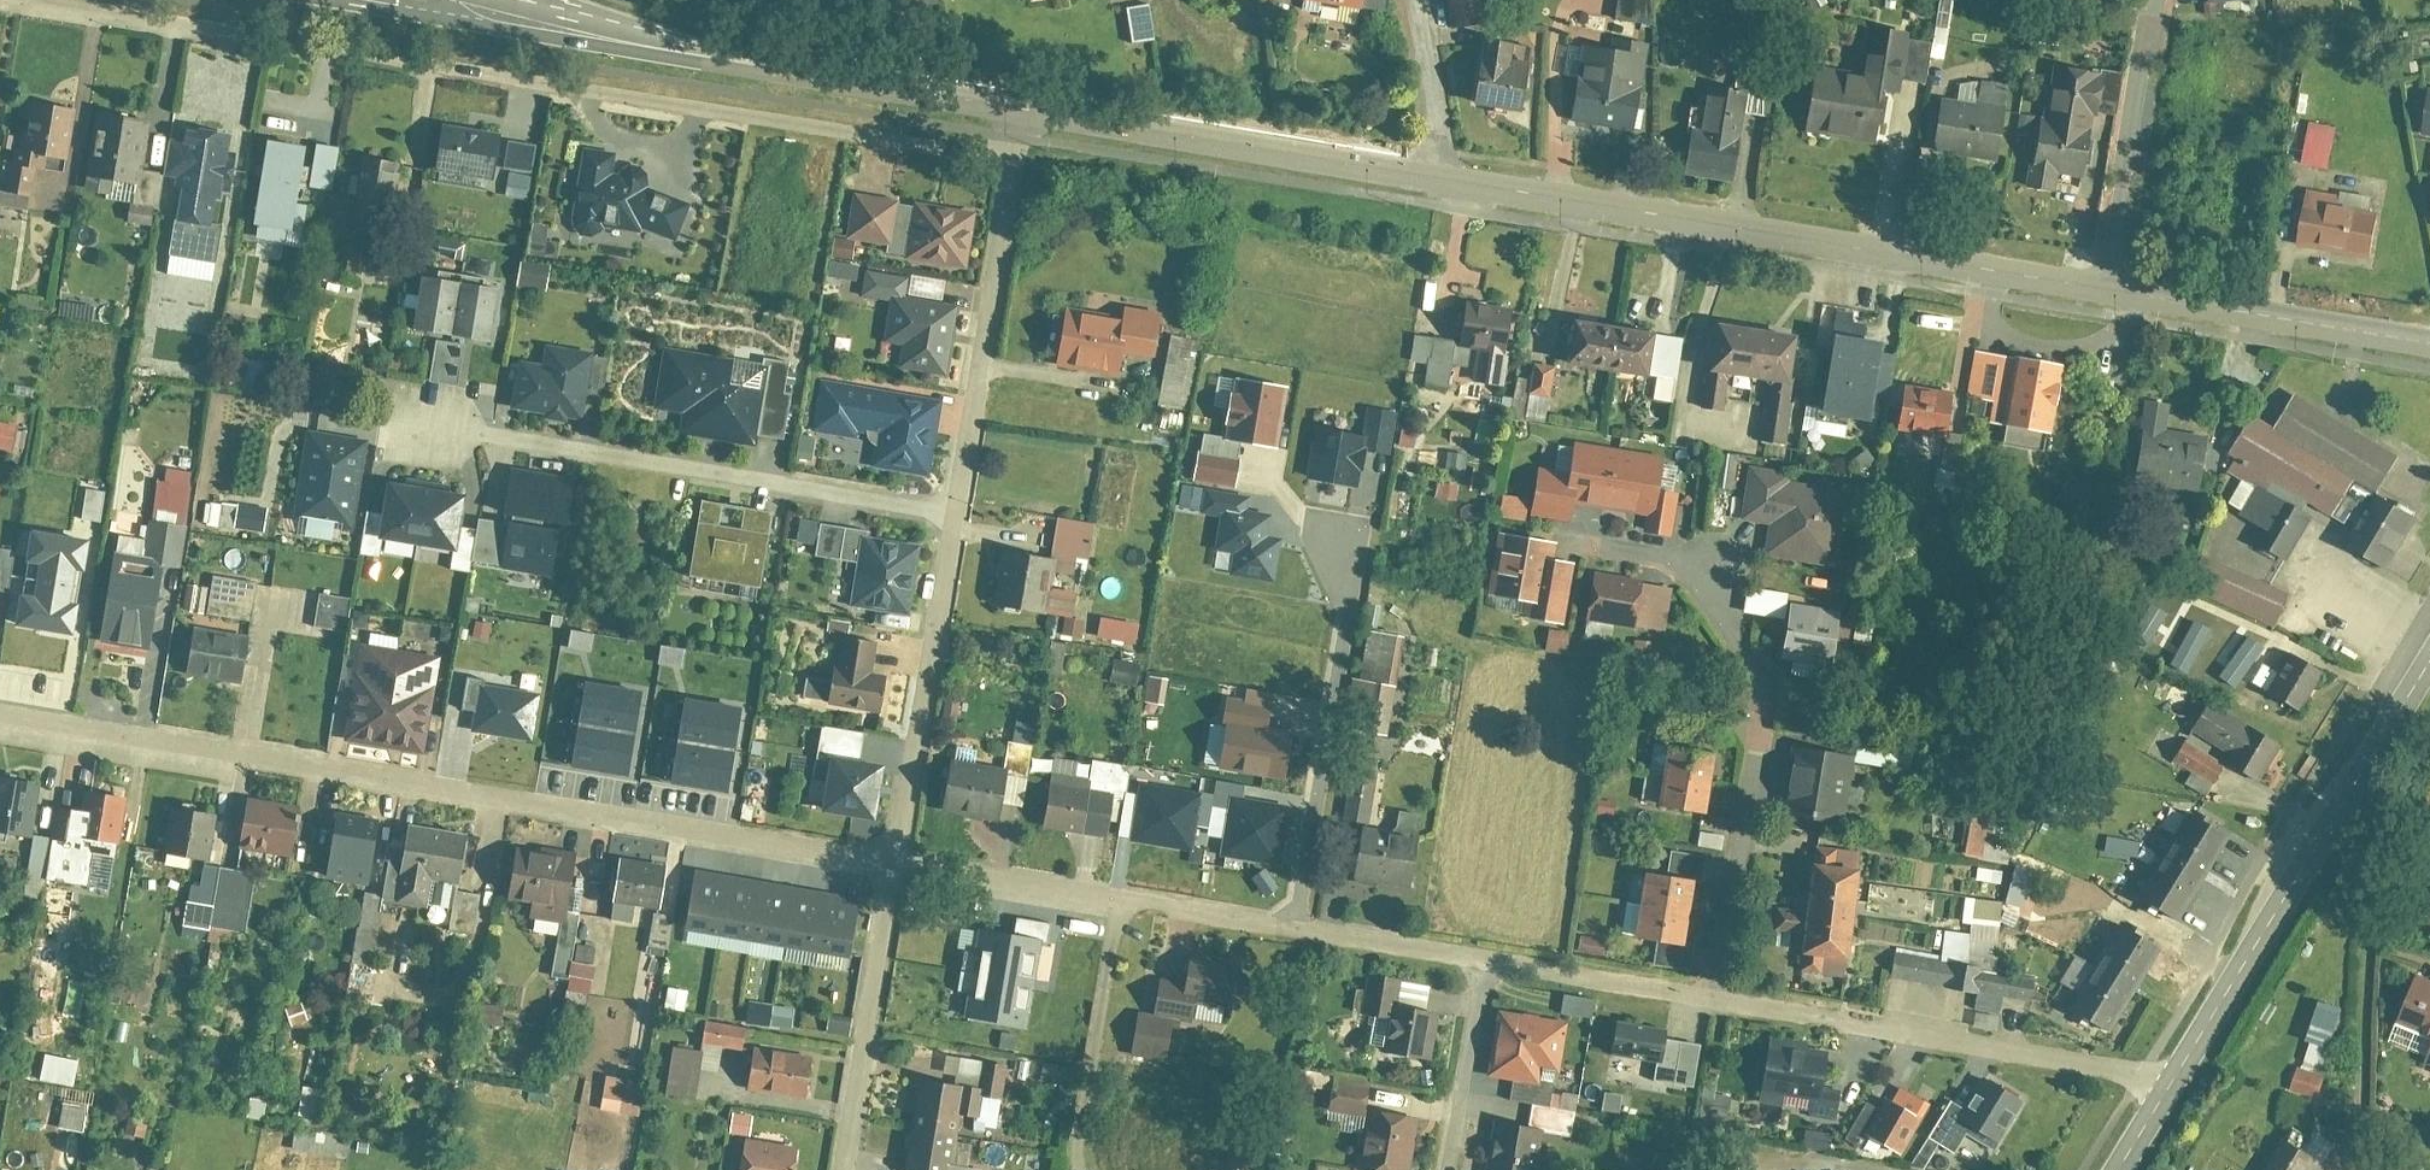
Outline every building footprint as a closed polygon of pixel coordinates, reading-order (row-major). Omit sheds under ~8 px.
[(1458,28),(1489,23),(1486,0),(1454,0),(1458,28)] [(1622,15),(1660,20),(1663,0),(1625,0),(1622,15)] [(1157,2),(1133,6),(1139,42),(1164,37),(1157,2)] [(1870,75),(1822,67),(1812,129),(1888,141),(1896,87),(1907,89),(1909,75),(1931,79),(1938,40),(1916,37),(1918,28),(1879,22),(1870,75)] [(1539,43),(1487,35),(1478,97),(1530,104),(1539,43)] [(1653,45),(1590,36),(1579,117),(1642,126),(1653,45)] [(1743,85),(1713,80),(1705,129),(1695,128),(1688,169),(1739,177),(1750,106),(1775,110),(1784,52),(1749,47),(1743,85)] [(2127,71),(2056,59),(2034,183),(2062,188),(2065,170),(2096,175),(2108,106),(2121,108),(2127,71)] [(1985,96),(1947,90),(1938,144),(2005,156),(2018,81),(1989,76),(1985,96)] [(73,113),(22,105),(13,157),(62,165),(73,113)] [(144,124),(90,116),(79,176),(133,187),(144,124)] [(2335,163),(2342,124),(2314,119),(2307,158),(2335,163)] [(237,134),(195,127),(179,216),(222,223),(237,134)] [(501,136),(444,127),(438,167),(494,176),(501,136)] [(305,150),(265,143),(250,230),(291,236),(305,150)] [(687,205),(645,188),(645,181),(644,174),(639,169),(632,167),(625,171),(622,177),(609,175),(612,155),(587,151),(576,217),(578,225),(583,231),(591,232),(599,228),(602,221),(638,227),(639,222),(675,236),(687,205)] [(366,156),(358,200),(389,205),(396,160),(366,156)] [(2387,198),(2314,185),(2304,241),(2377,254),(2387,198)] [(847,197),(840,240),(885,247),(891,203),(847,197)] [(901,261),(965,272),(974,212),(911,203),(901,261)] [(512,288),(543,293),(548,268),(517,264),(512,288)] [(493,340),(501,286),(486,284),(487,279),(436,272),(435,276),(420,274),(412,328),(493,340)] [(894,369),(950,377),(959,309),(888,300),(882,345),(897,347),(894,369)] [(1500,391),(1511,316),(1459,309),(1456,325),(1452,346),(1473,350),(1467,385),(1500,391)] [(1111,319),(1057,311),(1049,365),(1109,373),(1112,350),(1149,357),(1157,318),(1113,311),(1111,319)] [(1628,380),(1635,335),(1560,323),(1553,368),(1628,380)] [(1787,391),(1794,342),(1703,329),(1696,377),(1787,391)] [(1203,343),(1167,337),(1157,407),(1193,412),(1203,343)] [(1423,386),(1445,389),(1452,346),(1414,339),(1410,365),(1426,367),(1423,386)] [(1817,341),(1803,420),(1875,434),(1888,354),(1817,341)] [(513,405),(580,417),(583,399),(600,402),(609,353),(566,345),(562,370),(521,362),(513,405)] [(748,440),(757,384),(731,379),(734,363),(666,352),(658,405),(686,409),(683,430),(748,440)] [(2052,442),(2062,373),(2008,365),(1997,433),(2052,442)] [(1285,443),(1294,383),(1244,375),(1235,435),(1285,443)] [(928,398),(821,381),(815,422),(865,430),(863,441),(885,444),(881,470),(928,478),(936,428),(923,426),(928,398)] [(1952,402),(1894,393),(1889,430),(1946,439),(1952,402)] [(2372,495),(2393,456),(2290,396),(2268,430),(2349,481),(2372,495)] [(2127,482),(2197,494),(2207,441),(2162,434),(2168,410),(2142,406),(2127,482)] [(2323,518),(2349,481),(2244,418),(2222,457),(2323,518)] [(0,425),(0,450),(8,451),(13,428),(0,425)] [(1374,434),(1324,425),(1315,475),(1365,485),(1374,434)] [(355,534),(369,445),(299,436),(286,524),(355,534)] [(1531,470),(1523,516),(1568,524),(1571,509),(1645,522),(1642,536),(1667,540),(1675,494),(1655,491),(1660,462),(1569,446),(1564,476),(1531,470)] [(1790,477),(1745,471),(1737,521),(1769,526),(1764,554),(1833,567),(1844,494),(1789,485),(1790,477)] [(452,554),(461,499),(385,487),(378,542),(452,554)] [(2253,492),(2234,518),(2256,533),(2248,544),(2283,565),(2307,522),(2253,492)] [(2367,498),(2335,548),(2381,571),(2414,522),(2367,498)] [(686,580),(765,594),(779,517),(698,503),(686,580)] [(505,563),(560,572),(569,513),(514,504),(512,516),(505,563)] [(1223,546),(1238,549),(1235,570),(1281,578),(1288,536),(1273,534),(1276,512),(1230,504),(1223,546)] [(1048,560),(995,552),(986,613),(1066,625),(1073,563),(1092,565),(1097,528),(1054,521),(1048,560)] [(92,644),(151,653),(163,574),(177,575),(184,531),(145,524),(139,561),(106,556),(92,644)] [(925,542),(816,524),(809,561),(852,568),(846,608),(912,621),(925,542)] [(73,631),(88,540),(34,531),(19,622),(73,631)] [(1554,542),(1495,532),(1483,596),(1523,603),(1521,616),(1566,625),(1574,564),(1552,560),(1554,542)] [(2193,594),(2272,627),(2286,597),(2208,562),(2193,594)] [(1588,577),(1584,621),(1634,628),(1639,584),(1588,577)] [(1839,622),(1783,613),(1775,660),(1832,669),(1839,622)] [(1139,627),(1096,620),(1093,641),(1135,649),(1139,627)] [(244,637),(191,627),(181,677),(236,686),(244,637)] [(2238,672),(2253,642),(2230,631),(2215,662),(2238,672)] [(1350,683),(1392,690),(1399,639),(1359,632),(1350,683)] [(878,644),(838,638),(833,676),(824,674),(820,707),(878,716),(884,671),(875,671),(878,644)] [(334,739),(418,753),(435,662),(352,648),(334,739)] [(2321,674),(2283,654),(2258,699),(2294,719),(2321,674)] [(628,773),(642,692),(578,682),(565,762),(628,773)] [(1343,730),(1385,738),(1392,690),(1350,683),(1343,730)] [(538,695),(483,686),(476,727),(531,736),(538,695)] [(744,708),(686,698),(672,777),(729,787),(744,708)] [(2252,788),(2278,746),(2211,706),(2193,734),(2225,755),(2217,768),(2252,788)] [(1235,725),(1227,762),(1293,776),(1301,739),(1235,725)] [(1910,752),(1853,743),(1851,764),(1908,772),(1910,752)] [(1694,814),(1705,757),(1657,749),(1649,794),(1646,806),(1694,814)] [(1792,754),(1782,815),(1842,823),(1851,764),(1792,754)] [(883,765),(831,755),(821,807),(873,817),(883,765)] [(936,807),(999,820),(1008,778),(944,765),(936,807)] [(1374,824),(1381,779),(1349,774),(1342,819),(1374,824)] [(38,784),(0,777),(0,830),(29,835),(38,784)] [(1208,792),(1149,781),(1139,834),(1198,845),(1208,792)] [(1043,827),(1086,835),(1094,789),(1050,783),(1043,827)] [(112,851),(120,798),(78,791),(74,814),(53,811),(48,840),(112,851)] [(1291,800),(1237,792),(1228,850),(1283,858),(1291,800)] [(282,855),(289,806),(242,799),(232,847),(282,855)] [(203,865),(211,819),(166,811),(157,856),(203,865)] [(372,863),(377,822),(331,815),(324,856),(372,863)] [(2175,824),(2153,864),(2192,884),(2214,843),(2175,824)] [(391,876),(458,887),(467,839),(400,830),(391,876)] [(1409,888),(1416,842),(1357,832),(1350,877),(1409,888)] [(1818,847),(1812,894),(1854,899),(1857,870),(1834,867),(1836,849),(1818,847)] [(565,909),(576,859),(510,849),(500,898),(565,909)] [(605,903),(657,912),(664,873),(612,864),(605,903)] [(2170,922),(2192,884),(2153,864),(2131,902),(2170,922)] [(243,873),(203,865),(196,900),(235,907),(243,873)] [(866,895),(707,868),(697,927),(856,954),(866,895)] [(1641,932),(1699,942),(1709,881),(1652,870),(1641,932)] [(451,893),(445,930),(469,934),(476,898),(451,893)] [(1809,922),(1851,927),(1854,899),(1812,894),(1809,922)] [(652,948),(675,950),(679,920),(656,917),(652,948)] [(1847,955),(1851,927),(1809,922),(1803,967),(1821,969),(1823,952),(1847,955)] [(1050,935),(986,925),(972,1013),(1037,1023),(1050,935)] [(2153,955),(2108,933),(2085,976),(2127,997),(2153,955)] [(1939,989),(1944,966),(1893,956),(1886,979),(1939,989)] [(1225,1013),(1232,974),(1183,965),(1178,989),(1175,1004),(1189,1006),(1225,1013)] [(2032,984),(1978,973),(1973,994),(2027,1005),(2032,984)] [(2414,975),(2392,1037),(2426,1048),(2422,1062),(2429,1065),(2429,981),(2414,975)] [(1358,1013),(1383,1017),(1385,1006),(1389,980),(1364,976),(1358,1013)] [(2127,997),(2085,976),(2063,1014),(2105,1037),(2127,997)] [(1185,1025),(1189,1006),(1175,1004),(1178,989),(1155,985),(1149,1018),(1185,1025)] [(1437,1014),(1385,1006),(1383,1017),(1378,1053),(1429,1061),(1437,1014)] [(1565,1066),(1572,1021),(1504,1011),(1495,1075),(1544,1082),(1547,1064),(1565,1066)] [(1674,1029),(1621,1021),(1616,1051),(1669,1059),(1674,1029)] [(698,1052),(669,1048),(661,1098),(694,1103),(700,1073),(717,1075),(721,1052),(741,1055),(745,1033),(702,1027),(698,1052)] [(1834,1050),(1777,1042),(1770,1086),(1828,1094),(1834,1050)] [(742,1089),(807,1098),(814,1063),(747,1053),(742,1089)] [(2290,1087),(2317,1095),(2326,1073),(2300,1064),(2290,1087)] [(1992,1146),(2020,1100),(2019,1100),(2022,1095),(2004,1084),(2001,1088),(1984,1077),(1966,1108),(1952,1100),(1929,1136),(1954,1151),(1966,1130),(1992,1146)] [(915,1082),(901,1169),(987,1169),(952,1163),(964,1088),(915,1082)] [(1327,1111),(1363,1117),(1367,1093),(1330,1087),(1327,1111)] [(1928,1102),(1901,1087),(1892,1102),(1886,1098),(1867,1132),(1901,1151),(1928,1102)] [(1363,1117),(1354,1169),(1405,1169),(1412,1125),(1363,1117)] [(1546,1136),(1486,1125),(1480,1169),(1542,1169),(1546,1136)] [(2265,1169),(2326,1169),(2328,1167),(2283,1140),(2265,1169)] [(735,1142),(731,1169),(787,1169),(790,1151),(735,1142)]
